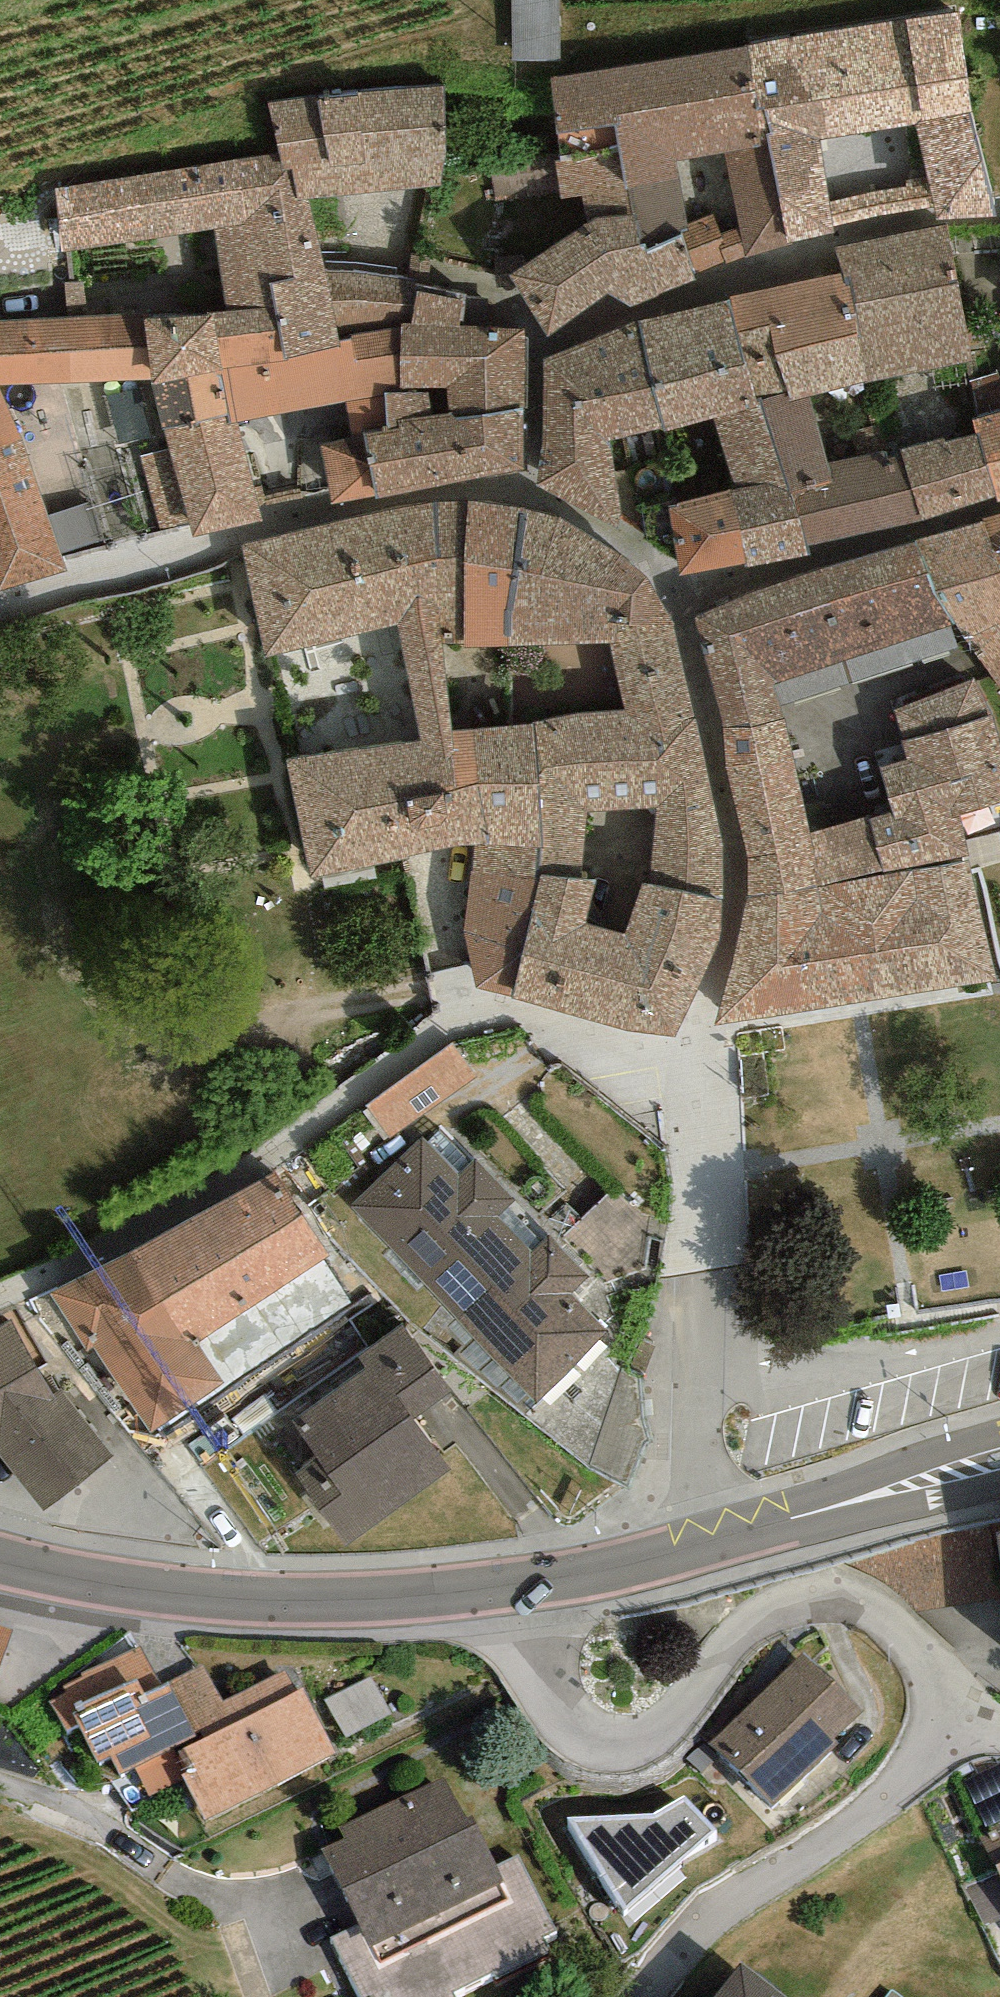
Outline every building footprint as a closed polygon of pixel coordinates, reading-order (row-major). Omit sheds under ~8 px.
[(562,0),(514,0),(516,52),(564,50),(562,0)] [(761,146),(769,144),(818,137),(914,122),(972,113),(958,12),(748,46),(761,146)] [(553,78),(563,159),(619,149),(628,188),(679,180),(676,162),(723,153),(761,146),(748,46),(553,78)] [(443,186),(444,87),(268,103),(280,153),(283,170),(294,169),(298,200),(309,197),(443,186)] [(939,221),(996,215),(972,113),(914,122),(930,185),(935,207),(939,221)] [(832,226),(830,203),(818,137),(769,144),(788,245),(833,234),(832,226)] [(761,146),(723,153),(738,230),(745,257),(788,245),(769,144),(761,146)] [(563,159),(555,161),(562,199),(582,198),(586,226),(597,219),(633,217),(628,188),(619,149),(563,159)] [(496,190),(538,184),(533,152),(491,158),(496,190)] [(57,190),(63,252),(122,244),(214,230),(311,214),(309,197),(298,200),(294,169),(283,170),(280,153),(57,190)] [(647,244),(658,294),(695,282),(695,271),(745,257),(738,230),(722,234),(714,216),(689,223),(679,180),(628,188),(633,217),(639,244),(647,244)] [(935,207),(930,185),(830,203),(832,226),(935,207)] [(220,268),(227,311),(212,312),(216,339),(278,330),(284,358),(341,346),(340,340),(324,272),(311,214),(214,230),(220,268)] [(586,226),(510,276),(547,336),(606,294),(630,307),(658,294),(647,244),(639,244),(633,217),(597,219),(586,226)] [(912,373),(972,359),(947,227),(836,246),(842,274),(869,380),(912,373)] [(358,269),(324,272),(340,340),(351,339),(351,336),(400,329),(401,323),(412,323),(417,291),(419,279),(358,269)] [(869,380),(842,274),(730,296),(731,301),(755,396),(787,391),(790,402),(810,396),(869,380)] [(452,418),(522,408),(524,329),(458,326),(461,302),(417,291),(412,323),(401,323),(400,329),(400,390),(385,393),(387,429),(398,428),(398,421),(452,414),(452,418)] [(713,420),(760,407),(755,396),(731,301),(639,323),(661,426),(664,433),(713,420)] [(150,380),(144,319),(144,312),(0,323),(0,385),(150,380)] [(141,458),(161,529),(187,523),(192,538),(262,519),(238,421),(232,423),(222,371),(216,339),(212,312),(144,319),(150,380),(168,449),(141,458)] [(537,485),(620,527),(611,441),(661,426),(639,323),(546,360),(537,485)] [(385,393),(400,390),(400,329),(351,336),(351,339),(340,340),(341,346),(284,358),(278,330),(216,339),(222,371),(232,423),(238,421),(349,400),(385,393)] [(922,521),(903,449),(829,462),(810,396),(790,402),(787,391),(755,396),(760,407),(806,547),(922,521)] [(41,494),(0,392),(0,591),(65,570),(41,494)] [(387,429),(385,393),(349,400),(353,435),(364,434),(387,429)] [(731,490),(747,562),(749,568),(809,555),(806,547),(760,407),(713,420),(737,489),(731,490)] [(524,470),(522,408),(452,418),(452,414),(398,421),(398,428),(387,429),(364,434),(375,495),(376,500),(524,470)] [(999,504),(999,413),(973,421),(976,435),(979,435),(997,497),(999,504)] [(335,503),(375,495),(364,434),(353,435),(323,443),(335,503)] [(997,497),(979,435),(976,435),(947,443),(945,439),(903,449),(922,521),(997,497)] [(641,508),(647,540),(678,561),(680,576),(747,562),(731,490),(675,505),(673,499),(641,508)] [(70,542),(105,529),(91,492),(56,505),(70,542)] [(362,515),(242,545),(267,659),(396,625),(442,620),(442,642),(464,641),(468,502),(457,502),(429,504),(362,515)] [(491,503),(468,502),(464,641),(465,650),(611,643),(648,580),(603,545),(558,518),(491,503)] [(985,518),(985,522),(999,566),(999,514),(985,518)] [(915,543),(947,625),(957,623),(999,689),(999,566),(985,522),(915,543)] [(915,543),(819,569),(849,658),(947,625),(915,543)] [(697,616),(724,728),(783,719),(775,683),(849,658),(819,569),(697,616)] [(624,709),(532,724),(535,770),(704,756),(673,624),(648,580),(611,643),(624,709)] [(535,770),(532,724),(489,729),(453,731),(442,642),(442,620),(396,625),(421,743),(286,758),(312,875),(421,856),(474,844),(475,869),(537,876),(539,848),(535,770)] [(976,680),(893,713),(906,762),(879,769),(892,813),(867,818),(883,874),(969,855),(960,814),(999,802),(999,743),(992,716),(976,680)] [(883,874),(867,818),(811,834),(783,719),(724,728),(726,767),(749,861),(750,898),(883,874)] [(722,846),(704,756),(535,770),(539,848),(537,876),(583,879),(587,813),(656,809),(649,883),(722,903),(722,846)] [(996,979),(969,855),(883,874),(750,898),(718,1025),(996,979)] [(510,999),(537,876),(475,869),(461,931),(476,987),(510,999)] [(510,999),(602,1023),(625,934),(585,922),(597,879),(583,879),(537,876),(510,999)] [(717,945),(722,903),(649,883),(643,881),(625,934),(602,1023),(673,1040),(717,945)] [(455,1043),(365,1105),(388,1139),(479,1077),(455,1043)] [(423,1137),(350,1206),(535,1402),(609,1332),(571,1292),(588,1277),(549,1236),(530,1254),(495,1217),(513,1199),(476,1159),(459,1175),(423,1137)] [(301,1162),(288,1170),(309,1205),(322,1197),(301,1162)] [(190,1346),(197,1341),(324,1263),(330,1259),(276,1175),(132,1253),(190,1346)] [(190,1346),(132,1253),(51,1294),(88,1354),(96,1349),(149,1434),(225,1387),(197,1341),(190,1346)] [(350,1303),(324,1263),(197,1341),(225,1387),(350,1303)] [(0,1326),(0,1463),(30,1508),(108,1457),(14,1316),(0,1326)] [(317,1457),(293,1474),(345,1545),(449,1470),(411,1418),(448,1391),(400,1325),(357,1356),(366,1368),(291,1422),(317,1457)] [(0,1625),(0,1667),(13,1629),(0,1625)] [(199,1743),(169,1683),(161,1687),(141,1646),(82,1675),(82,1676),(64,1685),(67,1691),(49,1700),(65,1731),(78,1725),(97,1762),(110,1755),(119,1774),(134,1767),(150,1798),(184,1781),(182,1775),(189,1772),(179,1753),(199,1743)] [(864,1712),(803,1652),(711,1745),(772,1805),(864,1712)] [(336,1756),(302,1688),(297,1691),(287,1670),(222,1703),(203,1665),(169,1683),(199,1743),(179,1753),(189,1772),(182,1775),(184,1781),(205,1821),(336,1756)] [(519,1854),(497,1865),(472,1814),(466,1817),(446,1775),(338,1828),(343,1839),(323,1848),(360,1923),(330,1937),(359,1996),(455,1996),(452,1991),(495,1970),(497,1974),(549,1949),(542,1936),(555,1930),(519,1854)] [(652,1814),(566,1816),(623,1910),(713,1830),(686,1795),(652,1814)] [(990,1828),(992,1831),(980,1837),(999,1878),(999,1823),(990,1828)] [(743,1960),(714,1996),(790,1996),(743,1960)]
